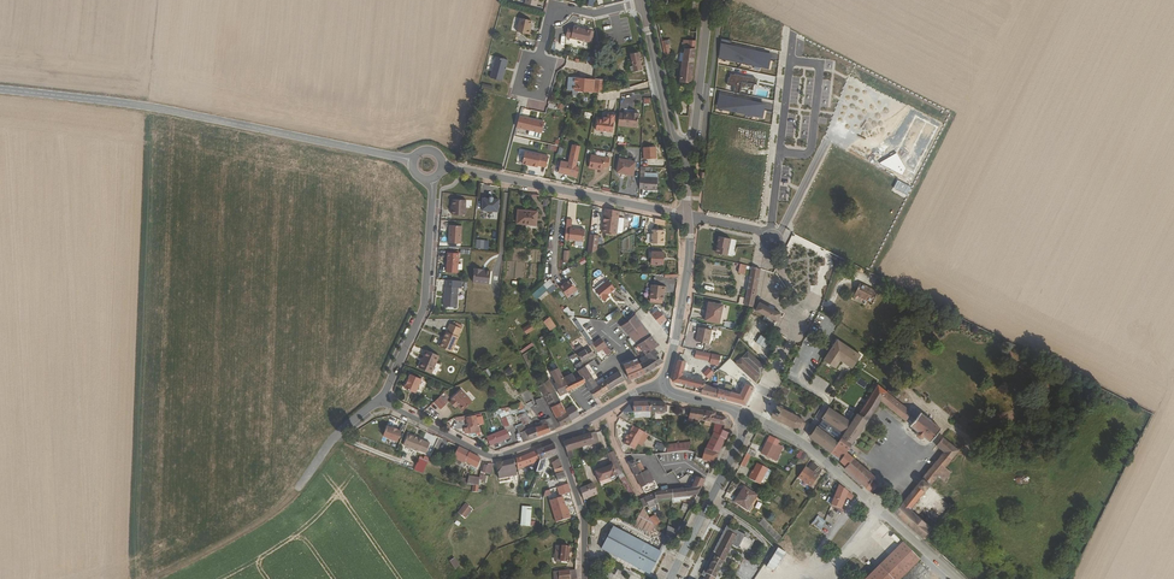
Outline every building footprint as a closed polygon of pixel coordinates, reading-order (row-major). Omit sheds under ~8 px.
[(529,34),(530,29),(529,29),(530,25),(531,21),(521,18),(517,31),(529,34)] [(590,30),(573,26),(573,28),(567,27),(565,37),(587,42),(590,30)] [(669,35),(661,37),(665,56),(671,55),(667,40),(670,40),(669,35)] [(752,64),(770,68),(772,61),(757,57),(758,52),(745,49),(745,50),(741,49),(742,48),(732,46),(733,41),(722,39),(720,55),(731,57),(730,59),(739,61),(739,60),(743,61),(742,63),(752,66),(752,64)] [(757,57),(772,61),(773,54),(766,53),(767,50),(759,49),(758,52),(757,57)] [(681,82),(692,84),(694,51),(683,50),(681,82)] [(641,69),(638,53),(630,55),(631,62),(629,62),(630,72),(641,69)] [(719,58),(742,63),(743,61),(739,60),(739,61),(730,59),(731,57),(720,55),(719,58)] [(502,81),(505,69),(506,67),(508,60),(497,56),(491,78),(502,81)] [(755,84),(756,79),(748,77),(743,77),(743,76),(735,75),(731,74),(730,78),(729,78),(728,85),(735,87),(734,93),(747,96),(749,89),(753,90),(755,84)] [(595,92),(596,79),(570,77),(569,89),(595,92)] [(604,80),(596,79),(595,92),(603,93),(604,80)] [(737,96),(720,92),(718,105),(734,109),(734,107),(737,108),(736,111),(764,117),(765,110),(751,107),(752,101),(739,98),(739,99),(736,99),(737,96)] [(751,107),(765,110),(766,104),(760,102),(760,100),(753,98),(752,101),(751,107)] [(734,109),(718,105),(717,108),(763,119),(764,117),(736,111),(737,108),(734,107),(734,109)] [(624,115),(620,114),(618,126),(637,129),(639,114),(633,113),(633,114),(630,114),(624,113),(624,115)] [(612,133),(615,116),(608,115),(608,119),(604,118),(604,120),(598,120),(596,131),(612,133)] [(544,123),(519,116),(516,127),(541,134),(544,123)] [(656,146),(644,147),(645,159),(657,158),(656,146)] [(532,165),(531,166),(538,167),(538,166),(546,168),(548,157),(525,151),(522,164),(528,165),(528,164),(532,165)] [(573,176),(576,176),(577,168),(574,167),(577,153),(569,152),(567,164),(561,162),(559,173),(573,176)] [(609,157),(604,157),(604,158),(590,156),(588,166),(602,168),(603,166),(607,166),(609,157)] [(633,175),(636,161),(620,158),(618,172),(633,175)] [(645,173),(645,166),(641,166),(640,188),(644,189),(644,190),(657,191),(657,178),(644,178),(645,173)] [(452,215),(465,216),(467,201),(453,200),(452,215)] [(490,201),(483,200),(482,212),(488,213),(487,214),(488,215),(489,216),(492,215),(493,215),(493,213),(498,213),(500,202),(493,201),(493,202),(490,201)] [(619,211),(606,208),(603,223),(605,223),(603,233),(615,235),(615,234),(618,218),(619,211)] [(519,210),(518,223),(537,225),(538,212),(519,210)] [(625,220),(618,218),(615,234),(619,234),(622,233),(623,224),(624,224),(625,220)] [(573,222),(567,222),(565,242),(582,245),(584,232),(572,231),(573,222)] [(449,243),(460,244),(461,226),(450,225),(449,243)] [(665,230),(653,229),(652,243),(664,244),(665,230)] [(597,237),(590,236),(586,256),(595,251),(597,237)] [(717,246),(715,247),(714,251),(715,253),(727,255),(731,239),(718,236),(716,241),(718,242),(717,246)] [(475,247),(488,247),(489,240),(475,239),(475,247)] [(447,271),(458,272),(459,253),(448,252),(447,271)] [(664,252),(653,252),(652,264),(664,265),(664,252)] [(578,260),(580,265),(587,261),(584,256),(578,260)] [(753,307),(760,270),(752,267),(744,305),(753,307)] [(482,269),(474,268),(473,281),(489,284),(491,271),(482,270),(482,269)] [(577,289),(570,279),(560,287),(567,296),(577,289)] [(615,288),(608,280),(596,289),(604,300),(609,296),(607,294),(615,288)] [(865,298),(865,300),(871,303),(877,291),(871,288),(871,290),(867,288),(867,286),(860,283),(855,295),(856,295),(857,294),(865,298)] [(547,288),(544,284),(536,291),(538,293),(540,295),(547,288)] [(667,286),(650,284),(649,298),(663,300),(665,291),(666,291),(667,286)] [(457,306),(458,287),(445,286),(444,306),(457,306)] [(723,304),(709,301),(704,320),(719,324),(723,304)] [(759,303),(755,310),(777,322),(781,314),(759,303)] [(573,313),(568,306),(562,310),(568,317),(573,313)] [(628,320),(620,312),(609,321),(616,330),(620,326),(628,320)] [(819,312),(815,323),(826,327),(830,316),(819,312)] [(550,330),(556,325),(549,316),(542,321),(550,330)] [(632,317),(628,320),(620,326),(629,336),(641,327),(632,317)] [(525,334),(534,329),(530,322),(522,327),(525,334)] [(444,341),(443,340),(440,346),(452,351),(459,336),(462,328),(451,323),(445,336),(446,336),(444,341)] [(636,345),(649,336),(641,327),(629,336),(636,345)] [(711,331),(698,328),(695,342),(708,344),(711,331)] [(644,354),(653,348),(652,347),(656,343),(649,336),(636,345),(644,354)] [(598,352),(606,347),(601,338),(592,344),(598,352)] [(861,354),(837,339),(824,361),(836,368),(841,360),(853,368),(861,354)] [(531,343),(520,350),(521,352),(533,345),(531,343)] [(594,354),(590,347),(585,351),(581,346),(574,350),(583,361),(594,354)] [(664,362),(657,355),(658,353),(653,348),(644,354),(646,355),(639,359),(642,362),(639,364),(645,374),(649,371),(664,362)] [(440,356),(428,350),(419,367),(431,373),(440,356)] [(761,375),(765,367),(748,350),(741,358),(741,357),(735,363),(743,371),(748,364),(761,375)] [(718,365),(721,356),(696,351),(694,357),(710,361),(709,363),(718,365)] [(705,383),(706,381),(683,375),(687,361),(680,359),(678,363),(674,380),(704,388),(705,383)] [(578,369),(584,366),(581,361),(575,365),(578,369)] [(640,376),(645,374),(639,364),(625,370),(629,379),(629,380),(639,376),(640,376)] [(757,383),(761,375),(748,364),(743,371),(757,383)] [(503,370),(508,375),(513,371),(509,366),(503,370)] [(585,380),(591,376),(584,366),(578,369),(581,375),(583,375),(585,380)] [(560,395),(568,391),(565,385),(567,383),(563,377),(558,368),(551,371),(555,379),(557,382),(554,383),(560,395)] [(709,380),(715,374),(709,368),(704,374),(709,380)] [(617,385),(625,381),(621,375),(619,372),(605,381),(610,389),(617,385)] [(421,378),(411,373),(404,386),(415,392),(421,378)] [(568,391),(586,381),(585,380),(583,375),(581,375),(575,379),(572,373),(563,377),(567,383),(565,385),(568,391)] [(596,398),(610,389),(605,381),(597,385),(591,376),(585,380),(586,381),(588,385),(594,395),(596,398)] [(859,378),(856,385),(864,389),(867,382),(859,378)] [(551,407),(560,402),(555,391),(554,392),(548,381),(538,387),(544,397),(551,407)] [(702,393),(716,397),(718,389),(713,388),(705,383),(704,388),(702,393)] [(746,405),(754,390),(744,384),(740,391),(744,393),(743,399),(730,395),(731,392),(718,389),(716,397),(746,405)] [(888,391),(879,384),(859,414),(868,420),(881,400),(888,391)] [(453,399),(465,410),(473,402),(461,390),(453,399)] [(910,409),(888,391),(881,400),(906,420),(910,409)] [(599,404),(596,398),(594,395),(589,399),(594,407),(599,404)] [(439,397),(434,402),(441,409),(446,404),(439,397)] [(464,411),(465,410),(453,399),(452,400),(453,401),(451,403),(456,408),(458,406),(464,411)] [(556,417),(565,412),(560,402),(551,407),(556,417)] [(650,411),(651,402),(631,403),(621,413),(650,411)] [(664,412),(665,403),(651,402),(650,411),(664,412)] [(572,420),(580,415),(579,413),(574,406),(566,411),(567,412),(572,420)] [(772,417),(793,428),(799,427),(803,429),(806,423),(802,416),(800,417),(777,406),(772,417)] [(846,452),(847,452),(868,420),(859,414),(857,413),(851,423),(829,407),(821,419),(821,418),(819,422),(820,423),(817,427),(816,426),(809,437),(824,446),(839,460),(846,452)] [(524,442),(537,437),(535,429),(533,429),(527,431),(525,425),(528,423),(522,410),(516,412),(521,426),(517,428),(519,434),(521,433),(524,442)] [(697,411),(691,410),(688,423),(694,424),(695,420),(697,411)] [(715,414),(697,411),(695,420),(716,424),(722,425),(725,425),(726,419),(715,417),(715,414)] [(561,426),(572,420),(567,412),(565,412),(556,417),(561,426)] [(941,428),(920,412),(911,425),(918,431),(917,433),(917,435),(919,437),(922,437),(924,435),(930,441),(941,428)] [(476,413),(455,417),(456,421),(465,419),(466,427),(463,428),(464,434),(479,431),(476,413)] [(550,432),(555,430),(551,420),(550,418),(546,420),(550,432)] [(537,437),(550,432),(546,420),(546,419),(540,420),(541,423),(541,426),(535,429),(537,437)] [(722,425),(716,424),(714,433),(719,435),(721,429),(722,425)] [(634,449),(643,430),(633,425),(630,431),(627,436),(626,439),(623,444),(634,449)] [(397,442),(401,432),(396,430),(391,428),(390,429),(386,427),(383,437),(397,442)] [(729,432),(721,429),(719,435),(726,438),(729,432)] [(504,431),(488,437),(491,445),(507,439),(504,431)] [(425,453),(430,441),(407,433),(402,445),(425,453)] [(590,433),(579,437),(582,447),(594,443),(591,435),(590,433)] [(719,435),(714,433),(712,441),(710,441),(707,450),(719,453),(726,438),(719,435)] [(579,437),(571,440),(574,450),(582,447),(579,437)] [(952,505),(961,494),(945,481),(952,472),(945,467),(959,450),(943,438),(937,446),(944,452),(899,505),(893,501),(888,507),(923,538),(932,528),(910,511),(930,487),(952,505)] [(571,440),(563,442),(564,445),(569,460),(577,457),(574,450),(571,440)] [(656,442),(655,449),(665,451),(666,444),(656,442)] [(763,454),(771,458),(773,452),(777,446),(769,442),(763,454)] [(553,444),(547,446),(551,456),(557,454),(553,444)] [(547,446),(542,448),(546,458),(551,456),(547,446)] [(480,458),(458,448),(453,458),(464,462),(465,461),(476,467),(480,458)] [(542,448),(535,451),(539,461),(535,470),(539,472),(543,459),(546,458),(542,448)] [(757,453),(749,449),(746,453),(750,455),(755,457),(757,453)] [(705,450),(703,460),(714,462),(719,453),(707,450),(705,450)] [(535,451),(516,458),(518,470),(523,467),(539,461),(535,451)] [(616,461),(612,452),(607,454),(611,466),(595,472),(598,481),(608,477),(610,481),(614,479),(615,478),(614,475),(621,472),(616,461)] [(843,468),(872,492),(878,486),(872,480),(876,476),(847,452),(846,452),(839,460),(844,464),(843,468)] [(746,453),(740,465),(744,467),(750,455),(746,453)] [(562,467),(559,458),(551,464),(553,471),(562,467)] [(510,470),(515,469),(514,459),(497,463),(498,472),(510,470)] [(634,460),(627,463),(634,476),(643,471),(639,463),(636,464),(634,460)] [(760,483),(768,468),(757,463),(754,471),(753,474),(752,473),(749,478),(760,483)] [(494,464),(492,464),(491,466),(484,464),(482,472),(492,474),(494,464)] [(808,468),(800,480),(811,487),(819,475),(808,468)] [(643,471),(634,476),(638,482),(645,478),(648,483),(652,481),(646,469),(643,471)] [(563,471),(555,474),(557,480),(561,479),(565,477),(563,471)] [(461,478),(461,483),(473,484),(473,491),(478,493),(478,485),(479,478),(469,476),(468,478),(461,478)] [(696,477),(692,488),(702,487),(705,479),(696,477)] [(645,478),(638,482),(643,494),(655,487),(652,481),(648,483),(645,478)] [(563,486),(557,488),(560,496),(570,492),(568,484),(563,486)] [(592,484),(579,489),(582,500),(596,494),(592,484)] [(851,500),(854,496),(839,484),(831,505),(841,509),(845,497),(851,500)] [(692,488),(684,489),(658,492),(643,498),(638,500),(643,508),(647,505),(649,507),(657,504),(656,500),(675,497),(690,495),(698,494),(702,487),(692,488)] [(757,496),(744,487),(735,502),(747,510),(757,496)] [(932,528),(933,529),(952,505),(930,487),(910,511),(932,528)] [(570,518),(568,511),(567,511),(565,507),(562,497),(551,500),(557,521),(570,518)] [(470,507),(463,501),(456,511),(463,516),(470,507)] [(531,508),(522,507),(521,526),(530,527),(531,508)] [(649,518),(643,508),(635,525),(650,533),(654,526),(649,518)] [(649,518),(654,526),(659,522),(654,514),(649,518)] [(814,517),(810,521),(812,523),(821,531),(825,526),(814,517)] [(758,524),(777,541),(782,536),(762,519),(758,524)] [(810,521),(788,550),(790,552),(812,523),(810,521)] [(790,552),(802,562),(824,533),(821,531),(812,523),(790,552)] [(726,525),(718,541),(729,549),(731,545),(737,548),(744,535),(726,525)] [(675,540),(679,531),(669,526),(665,534),(670,537),(675,540)] [(613,527),(602,550),(618,558),(619,556),(635,564),(634,566),(642,571),(642,570),(648,573),(651,567),(654,568),(659,560),(656,558),(660,551),(613,527)] [(893,534),(890,537),(896,542),(899,539),(893,534)] [(744,535),(739,547),(746,551),(752,539),(744,535)] [(669,551),(672,545),(668,543),(665,541),(664,542),(669,551)] [(718,541),(711,553),(723,561),(729,549),(718,541)] [(920,559),(903,542),(867,578),(900,578),(920,559)] [(569,547),(556,545),(555,554),(557,554),(556,561),(556,562),(560,563),(561,563),(561,562),(568,562),(569,547)] [(711,553),(705,565),(708,567),(703,577),(705,578),(704,578),(714,578),(723,561),(711,553)] [(619,556),(618,558),(634,566),(635,564),(619,556)] [(448,561),(453,569),(459,565),(454,557),(448,561)] [(575,569),(559,572),(559,578),(577,578),(575,569)]
